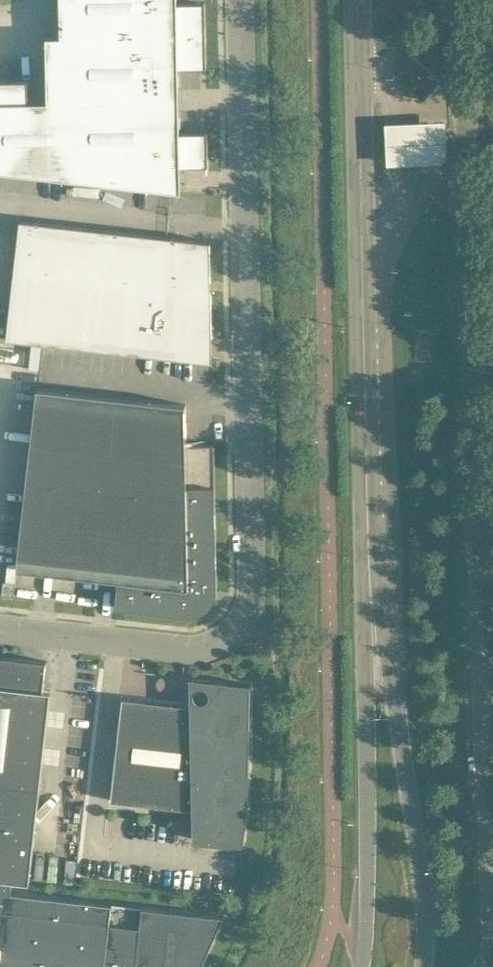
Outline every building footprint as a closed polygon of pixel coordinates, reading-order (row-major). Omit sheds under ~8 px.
[(61,35),(61,37),(206,34),(206,25),(206,1),(200,1),(178,2),(178,0),(61,0),(61,35)] [(61,35),(47,36),(48,100),(48,102),(180,99),(179,67),(201,66),(207,66),(207,42),(206,34),(61,37),(61,35)] [(415,56),(397,75),(423,99),(440,81),(415,56)] [(182,191),(181,165),(208,164),(208,170),(209,170),(209,155),(203,155),(202,131),(181,131),(180,99),(48,102),(48,100),(29,101),(28,79),(0,80),(0,170),(182,191)] [(445,115),(385,117),(386,158),(446,156),(445,115)] [(213,360),(161,354),(164,331),(212,336),(211,290),(204,289),(210,242),(211,242),(211,240),(21,219),(7,338),(213,361),(213,360)] [(38,386),(18,567),(119,578),(116,606),(191,614),(196,614),(201,612),(205,610),(209,607),(208,589),(218,590),(215,443),(187,444),(186,403),(38,386)] [(3,593),(14,594),(16,581),(4,580),(3,593)] [(21,657),(0,655),(0,877),(30,880),(52,689),(44,688),(47,660),(39,659),(39,662),(21,660),(21,657)] [(194,838),(243,843),(250,785),(251,683),(216,679),(216,682),(226,683),(223,707),(213,708),(213,707),(191,708),(191,704),(124,697),(112,799),(177,806),(178,797),(195,800),(195,807),(193,807),(194,838)] [(225,915),(0,890),(0,966),(201,966),(225,915)]
